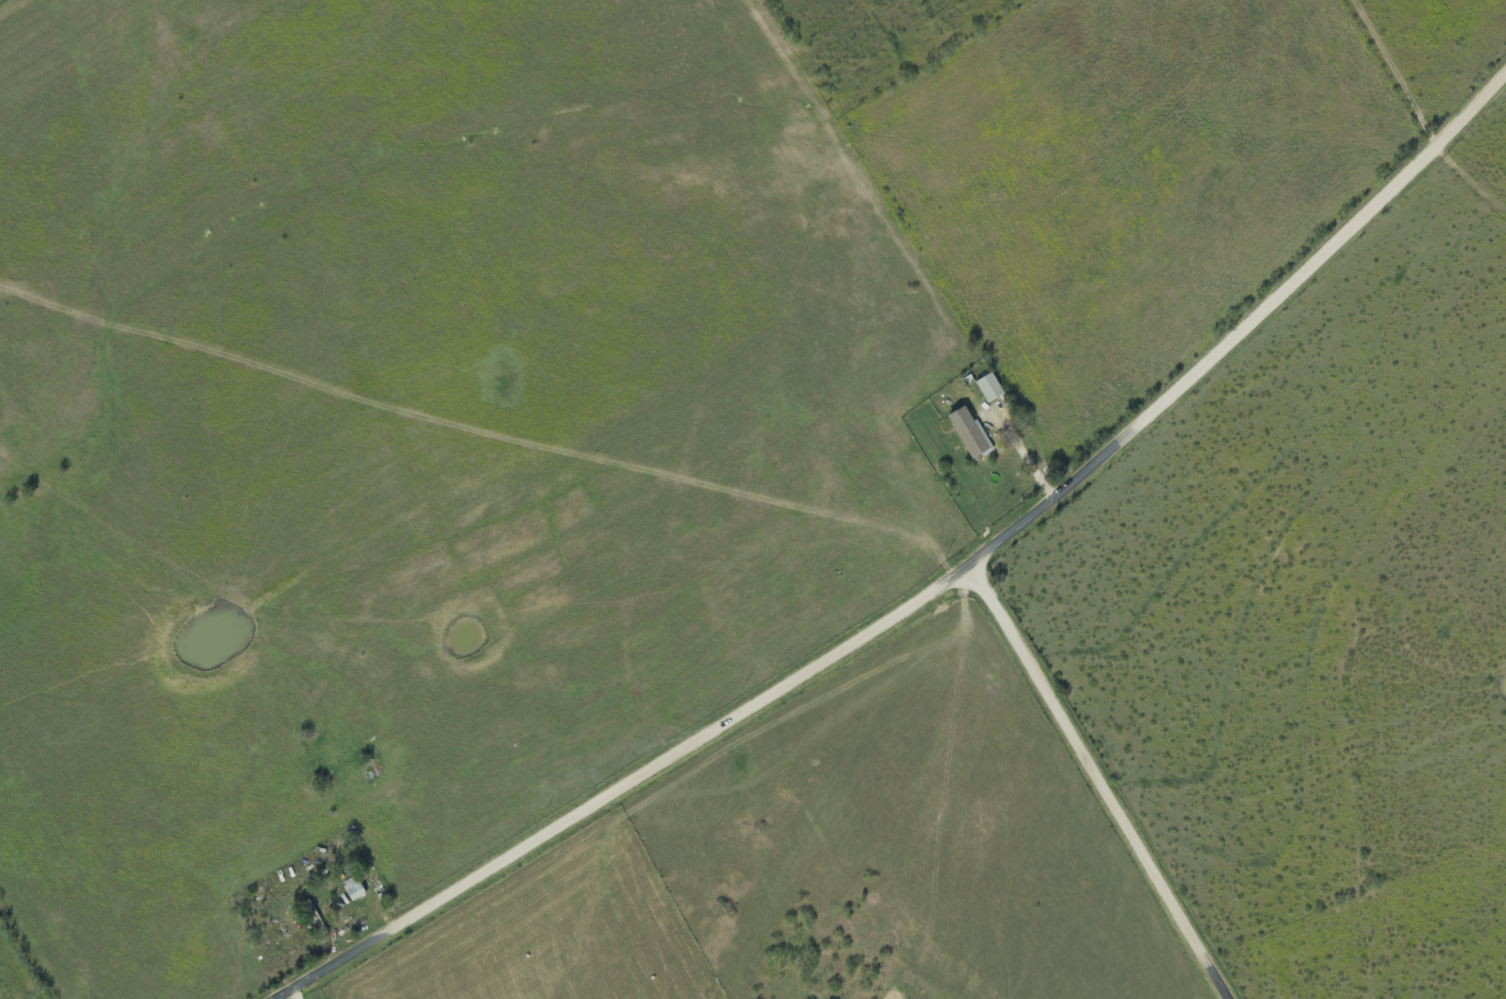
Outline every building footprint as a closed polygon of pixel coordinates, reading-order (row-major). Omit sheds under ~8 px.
[(968,405),(948,415),(973,463),(993,452),(968,405)]
